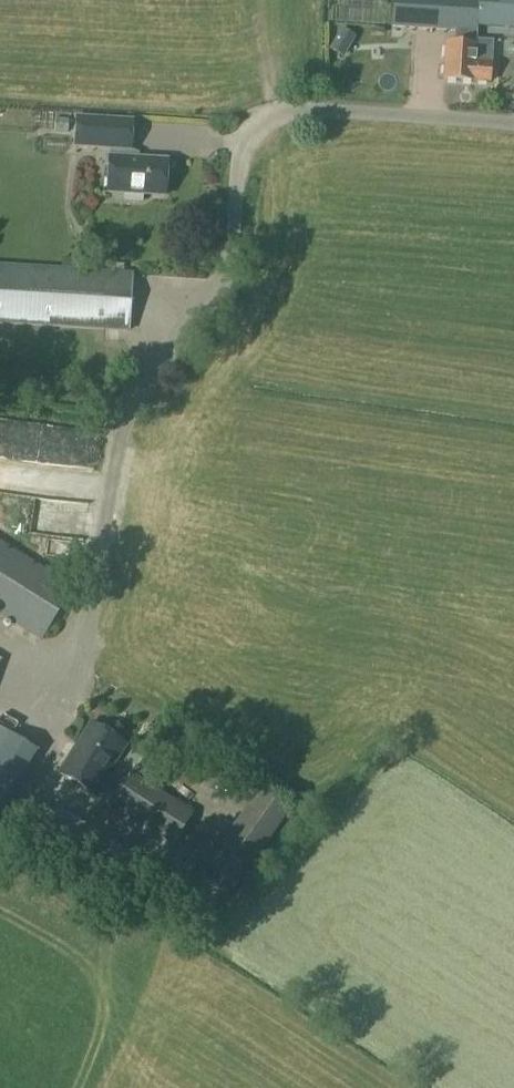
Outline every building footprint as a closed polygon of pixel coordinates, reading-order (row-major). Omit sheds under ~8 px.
[(377,0),(318,0),(318,13),(377,15),(377,0)] [(478,28),(480,0),(395,0),(393,29),(420,30),(430,30),(460,32),(460,45),(447,44),(445,81),(491,83),(492,65),(493,46),(479,45),(477,45),(479,34),(478,28)] [(478,28),(513,30),(513,0),(480,0),(478,28)] [(79,119),(77,148),(112,150),(112,159),(111,159),(109,194),(167,198),(169,162),(131,160),(132,151),(132,152),(134,123),(79,119)] [(129,333),(133,275),(0,267),(0,324),(129,333)] [(11,448),(12,434),(0,432),(0,447),(11,448)] [(41,478),(60,480),(61,466),(42,465),(41,478)] [(32,507),(47,509),(45,522),(73,526),(76,505),(33,499),(32,507)] [(42,642),(76,590),(0,540),(0,614),(42,642)] [(95,799),(113,771),(120,759),(128,748),(91,724),(59,775),(95,799)] [(36,755),(0,731),(0,810),(36,755)] [(194,815),(146,784),(149,778),(134,768),(127,780),(111,805),(174,846),(194,815)] [(193,876),(228,896),(276,814),(242,794),(193,876)] [(56,807),(24,856),(104,907),(136,857),(56,807)]
